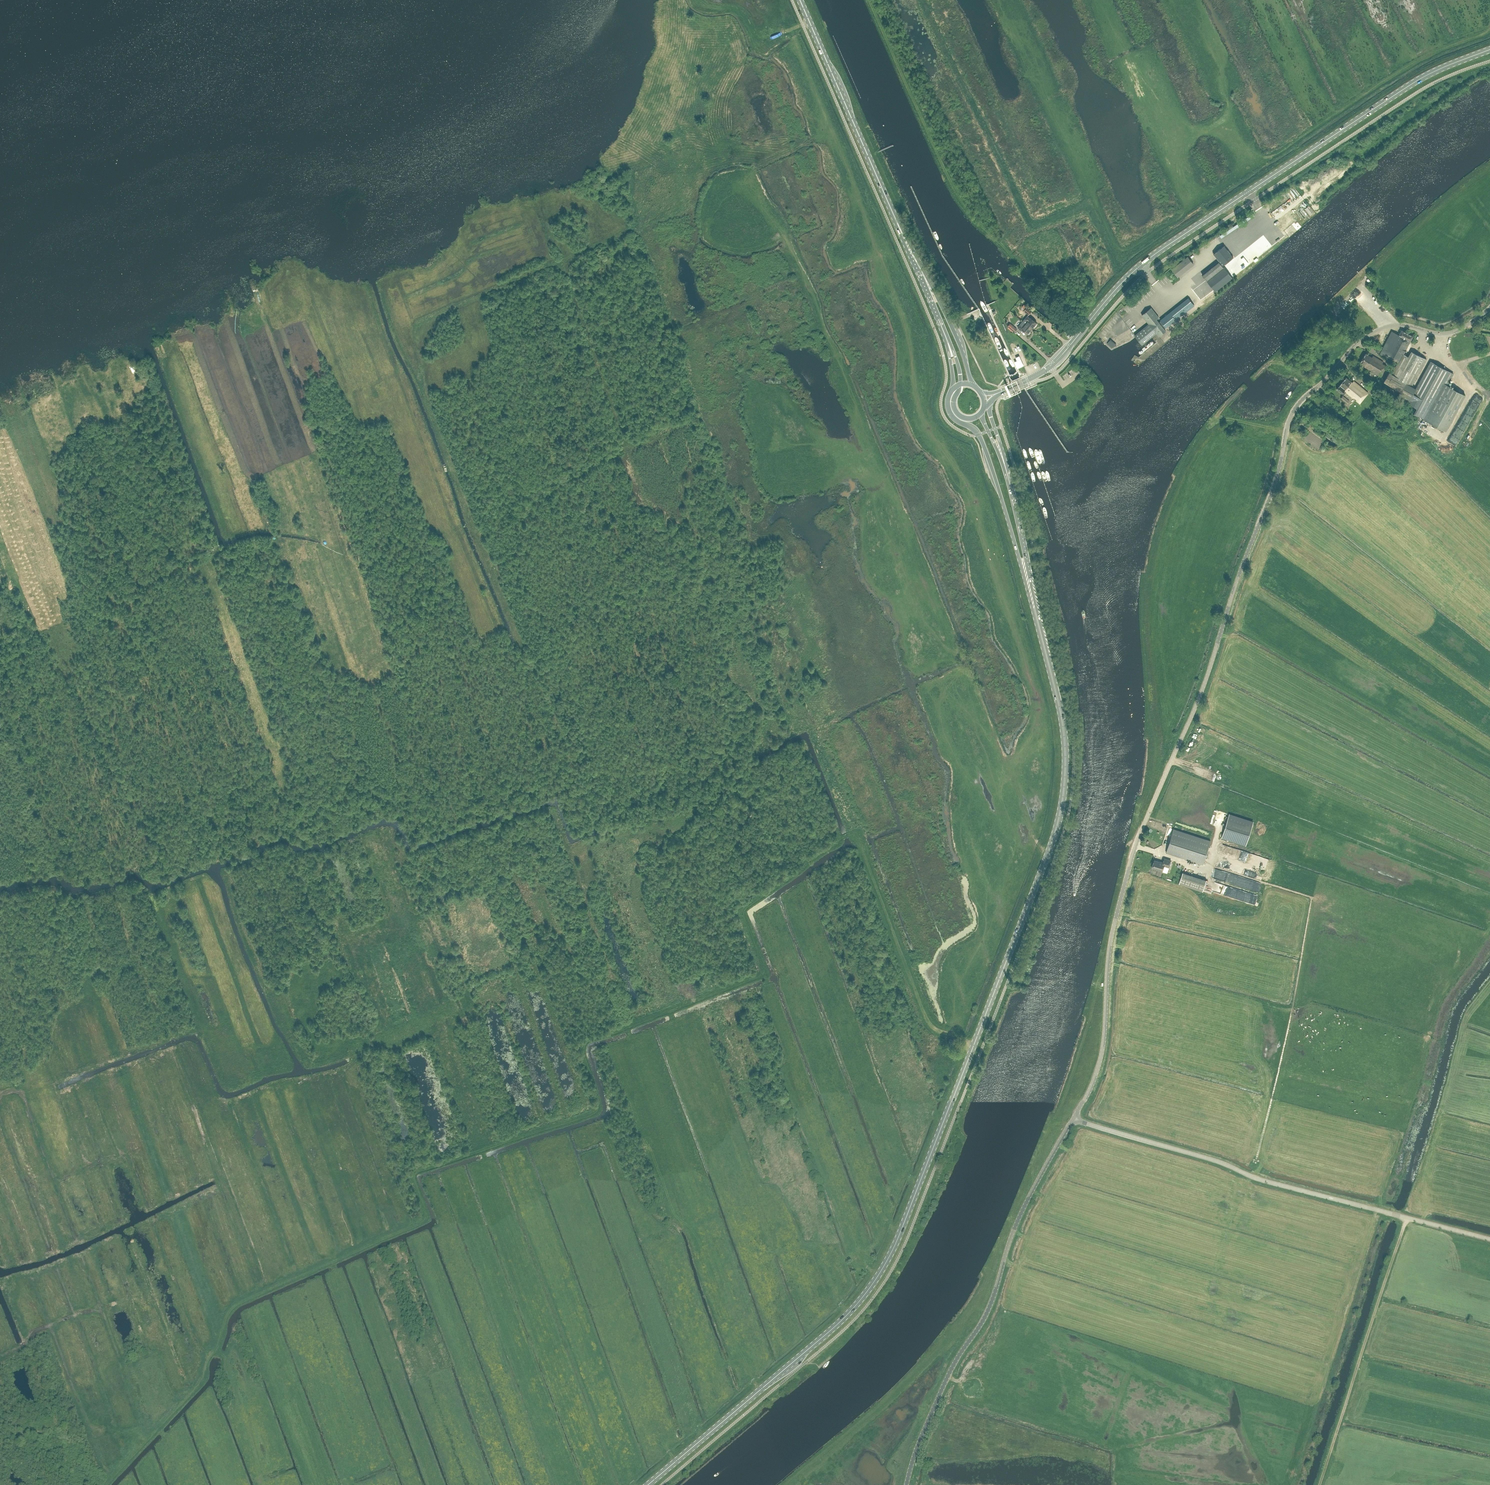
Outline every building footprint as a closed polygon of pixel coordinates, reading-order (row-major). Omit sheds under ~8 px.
[(1291,188),(1283,195),(1290,202),(1297,196),(1291,188)] [(1296,213),(1298,216),(1305,211),(1307,214),(1310,212),(1305,206),(1296,213)] [(1264,216),(1256,223),(1260,227),(1268,221),(1264,216)] [(1258,241),(1263,249),(1245,261),(1244,259),(1241,260),(1244,264),(1281,239),(1274,230),(1258,241)] [(1223,245),(1213,253),(1223,265),(1233,257),(1223,245)] [(1192,263),(1188,257),(1173,270),(1177,275),(1192,263)] [(1219,261),(1202,274),(1206,280),(1223,267),(1219,261)] [(1231,277),(1224,268),(1207,282),(1214,290),(1231,277)] [(1358,281),(1361,284),(1367,279),(1364,276),(1358,281)] [(1188,298),(1160,320),(1161,320),(1159,322),(1156,319),(1158,317),(1151,307),(1142,315),(1148,323),(1134,335),(1136,336),(1142,344),(1152,336),(1156,333),(1158,336),(1165,330),(1164,328),(1166,327),(1194,305),(1188,298)] [(1030,317),(1030,318),(1027,316),(1025,318),(1028,321),(1025,324),(1031,329),(1036,322),(1030,317)] [(1021,330),(1021,329),(1027,334),(1031,329),(1025,324),(1022,321),(1020,324),(1018,327),(1021,330)] [(1017,328),(1012,324),(1010,323),(1007,326),(1009,328),(1014,332),(1017,328)] [(1391,331),(1379,353),(1391,360),(1389,364),(1392,366),(1383,382),(1400,391),(1397,396),(1416,407),(1413,412),(1446,430),(1465,394),(1447,385),(1453,373),(1430,361),(1415,388),(1412,386),(1426,359),(1411,351),(1408,356),(1403,353),(1413,336),(1401,330),(1399,335),(1391,331)] [(1365,353),(1360,362),(1365,365),(1364,366),(1367,368),(1376,374),(1380,376),(1387,366),(1382,363),(1383,361),(1373,355),(1372,357),(1365,353)] [(1346,377),(1336,388),(1343,394),(1346,391),(1353,398),(1354,397),(1356,399),(1355,399),(1357,401),(1358,399),(1361,401),(1368,393),(1353,381),(1352,382),(1346,377)] [(1343,395),(1340,398),(1347,403),(1349,400),(1343,395)] [(1461,417),(1452,432),(1457,435),(1466,421),(1461,417)] [(1334,434),(1330,439),(1336,443),(1339,445),(1342,440),(1334,434)] [(1173,770),(1167,791),(1170,792),(1167,801),(1173,803),(1179,787),(1173,785),(1177,771),(1173,770)] [(1177,800),(1183,802),(1187,791),(1181,788),(1177,800)] [(1229,813),(1222,837),(1246,845),(1253,821),(1229,813)] [(1166,852),(1203,864),(1210,840),(1208,840),(1174,828),(1166,852)] [(1154,859),(1152,867),(1162,870),(1164,865),(1169,867),(1171,860),(1164,858),(1163,862),(1161,861),(1161,862),(1154,859)] [(1206,879),(1182,872),(1179,883),(1202,891),(1206,879)]
